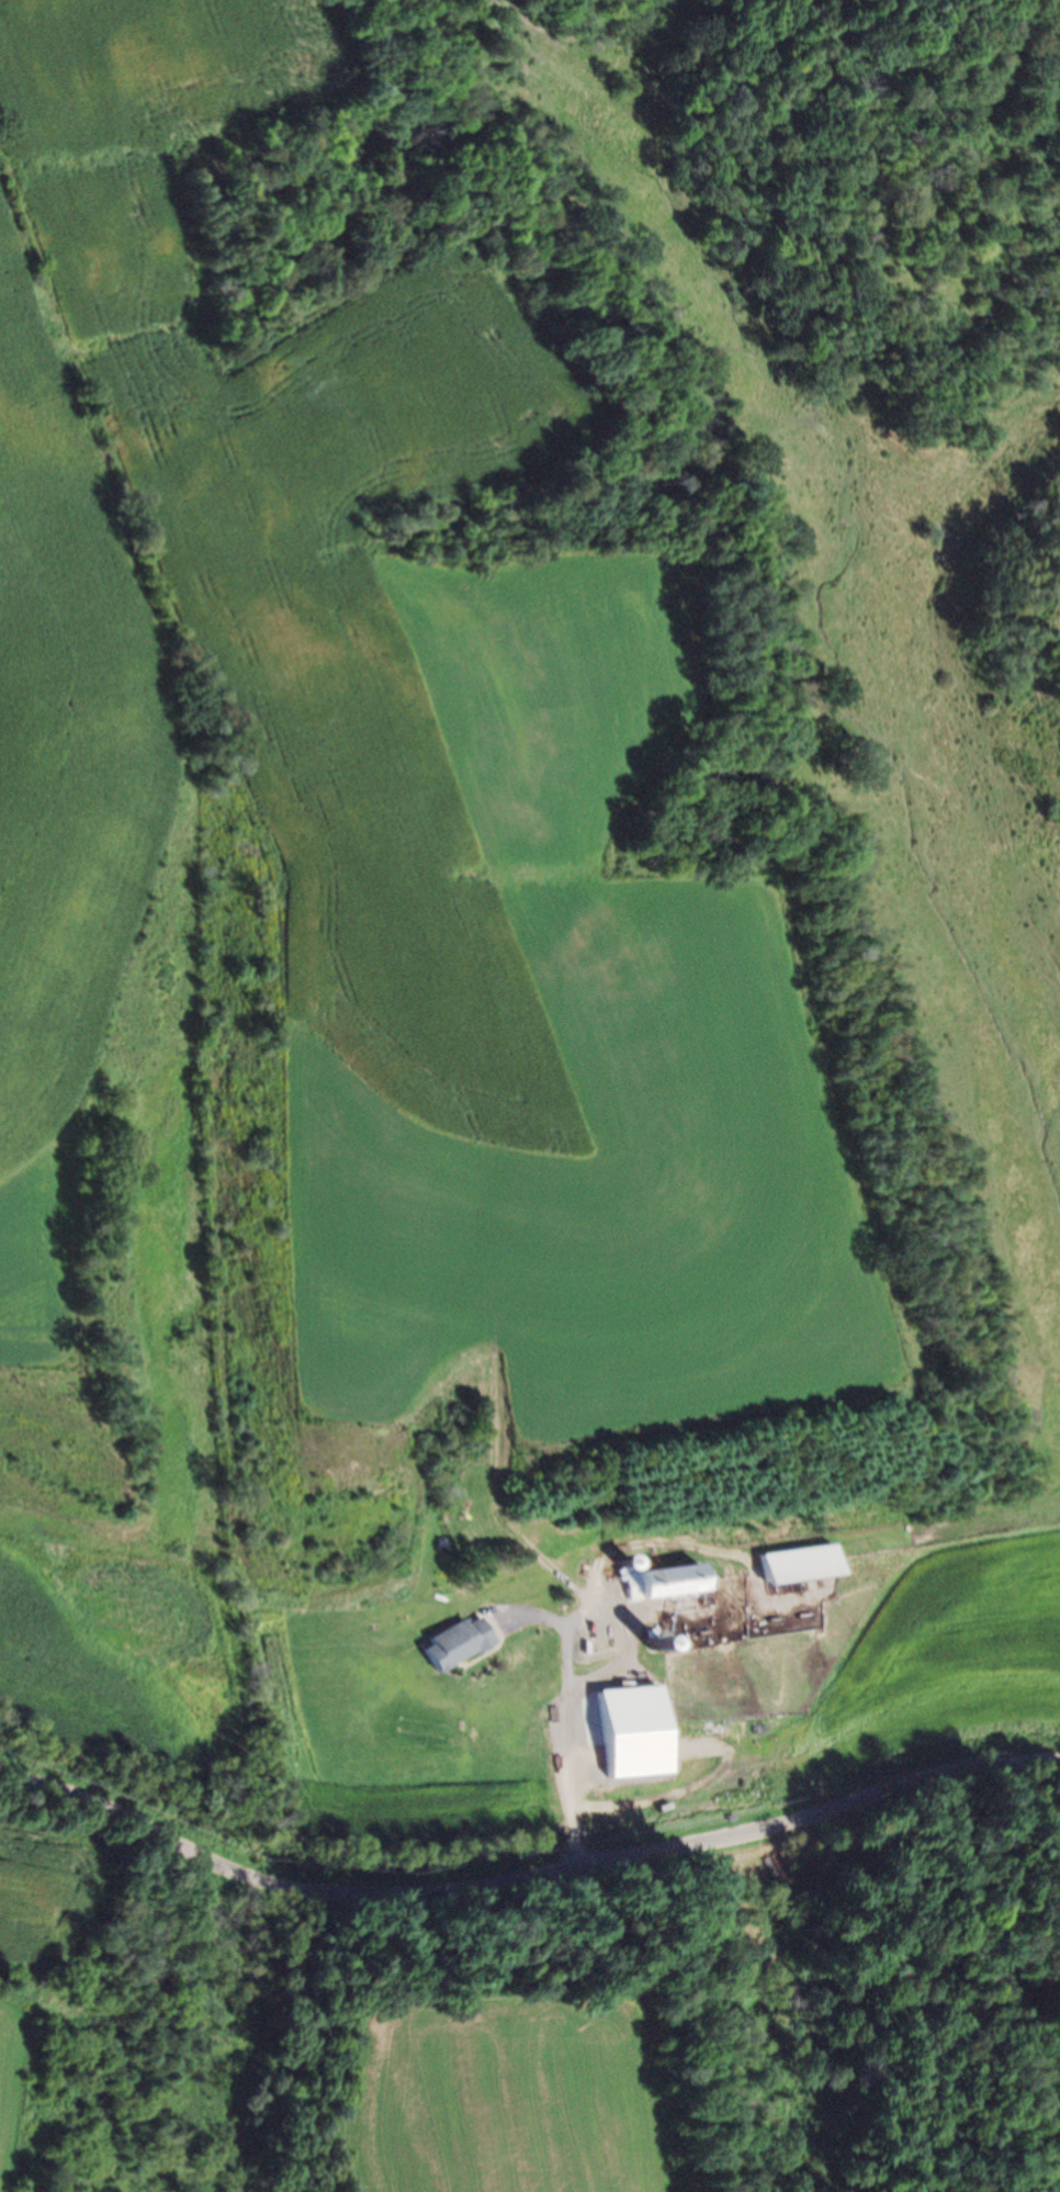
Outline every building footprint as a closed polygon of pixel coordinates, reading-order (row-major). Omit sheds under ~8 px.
[(759,1552),(761,1583),(841,1577),(838,1547),(759,1552)] [(702,1563),(626,1572),(630,1600),(706,1591),(702,1563)] [(417,1642),(431,1672),(492,1645),(479,1615),(417,1642)] [(614,1776),(666,1773),(661,1687),(608,1691),(614,1776)]
